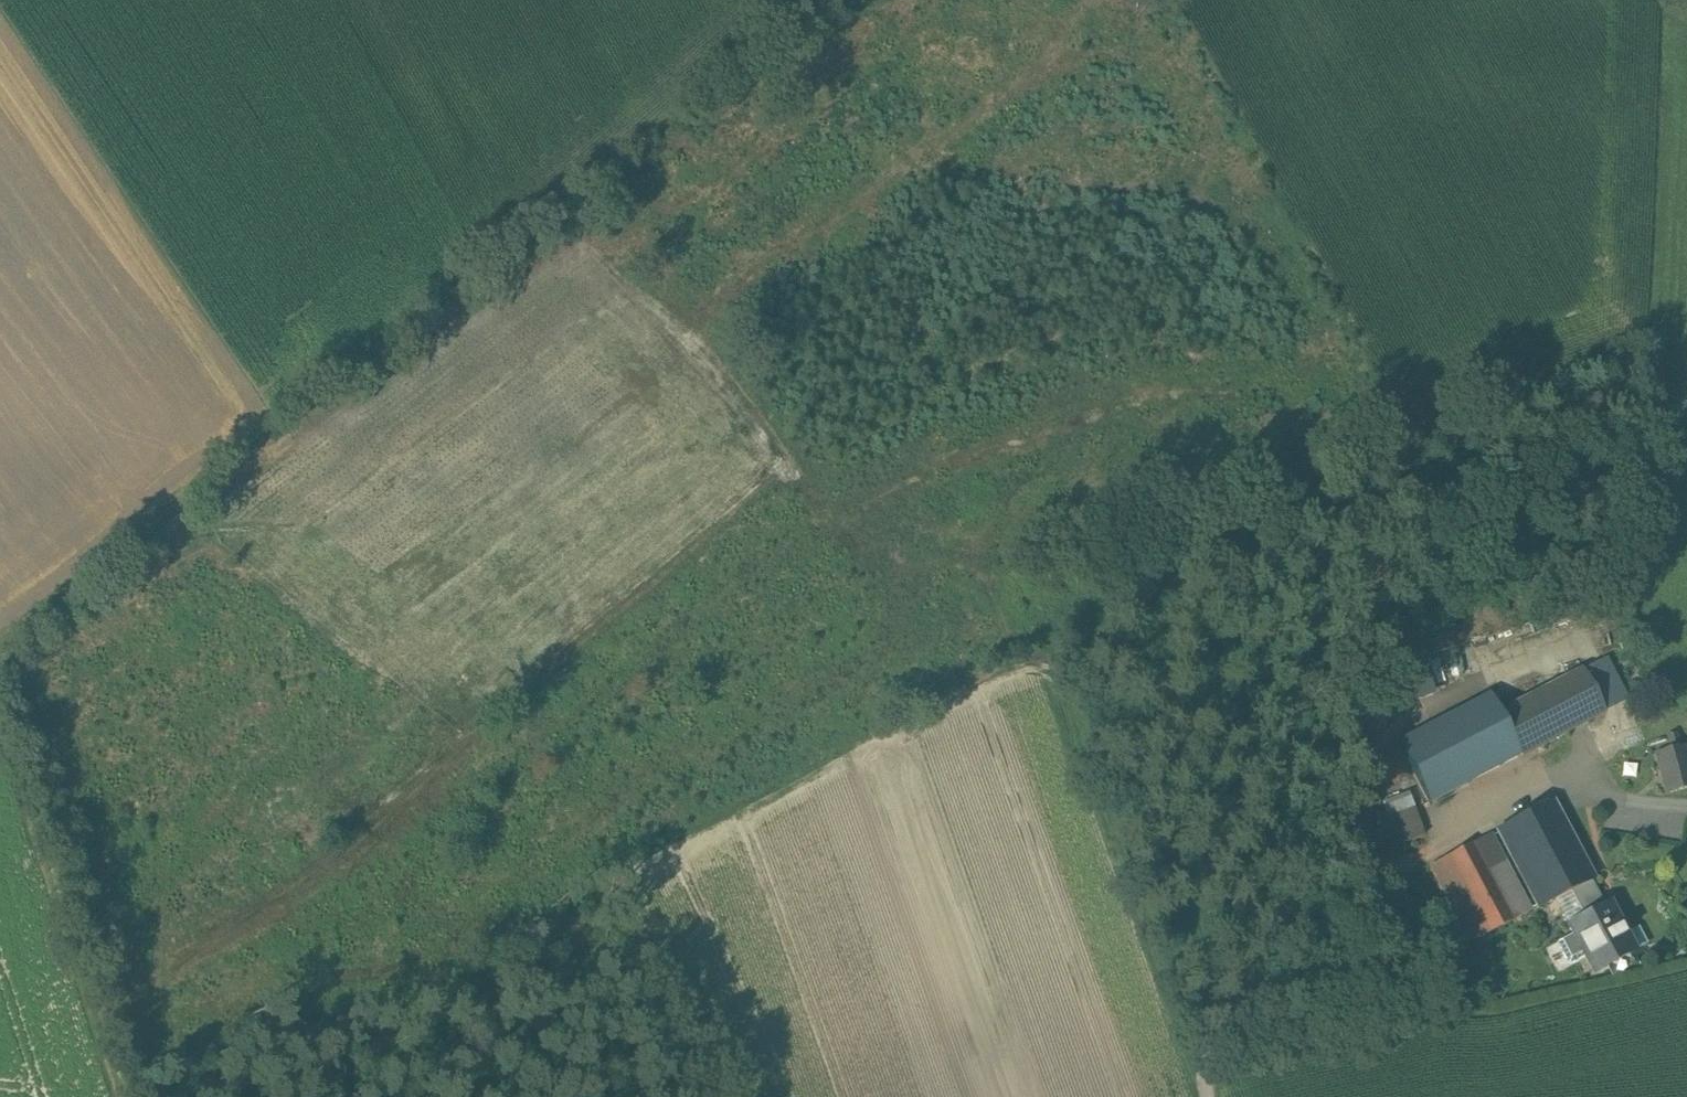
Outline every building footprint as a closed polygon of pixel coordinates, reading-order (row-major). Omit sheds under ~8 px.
[(1397,657),(1405,698),(1439,691),(1431,650),(1397,657)] [(1590,710),(1565,660),(1399,744),(1425,794),(1590,710)] [(1646,787),(1675,783),(1669,738),(1640,742),(1646,787)] [(1592,879),(1551,802),(1498,830),(1539,907),(1571,891),(1590,880),(1592,879)] [(1634,951),(1608,903),(1604,905),(1590,880),(1571,891),(1584,915),(1568,924),(1594,973),(1634,951)]
